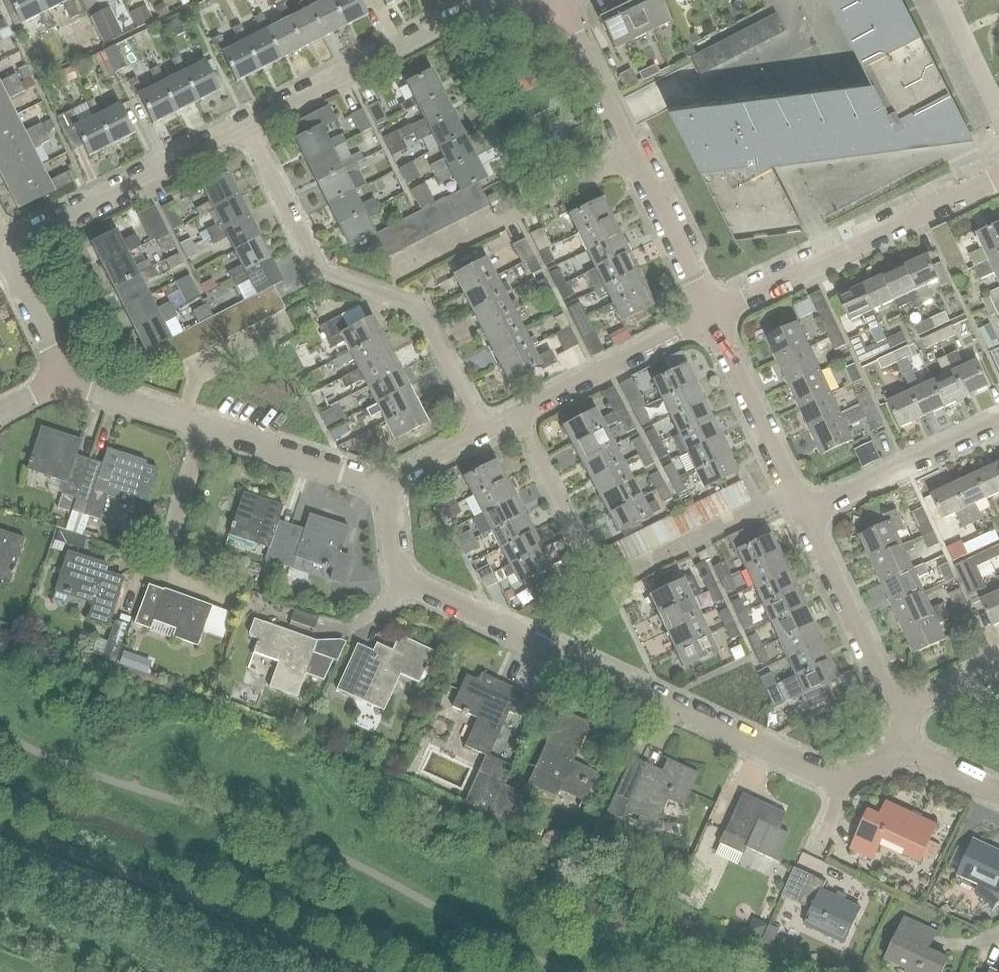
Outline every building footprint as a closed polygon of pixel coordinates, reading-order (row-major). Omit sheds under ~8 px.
[(2,1),(9,17),(14,26),(21,23),(9,0),(3,0),(2,1)] [(48,11),(44,13),(37,0),(9,0),(21,23),(21,24),(39,15),(47,31),(56,27),(48,11)] [(44,13),(48,11),(62,4),(70,20),(78,15),(71,0),(68,0),(37,0),(44,13)] [(304,11),(308,9),(323,38),(324,38),(323,37),(343,27),(343,28),(344,27),(330,0),(326,0),(312,7),(309,0),(299,0),(304,11)] [(344,27),(345,27),(345,26),(365,16),(365,17),(367,16),(367,15),(366,15),(359,0),(330,0),(344,27)] [(633,40),(651,31),(636,0),(634,0),(617,9),(633,40)] [(651,31),(670,22),(659,0),(636,0),(651,31)] [(808,238),(775,175),(977,148),(901,0),(828,0),(871,84),(840,87),(839,87),(733,100),(735,103),(721,104),(719,102),(667,109),(739,247),(808,238)] [(163,3),(154,8),(159,18),(168,13),(163,3)] [(275,7),(283,22),(287,20),(301,49),(302,49),(302,48),(322,38),(322,39),(323,38),(308,9),(304,11),(291,18),(284,3),(275,7)] [(146,6),(130,14),(137,28),(153,20),(146,6)] [(110,7),(90,17),(103,43),(123,33),(110,7)] [(617,9),(598,18),(614,49),(633,40),(617,9)] [(254,18),(261,33),(265,31),(280,60),(281,60),(281,59),(300,49),(301,50),(301,49),(287,20),(283,22),(270,29),(262,14),(254,18)] [(730,14),(722,18),(727,27),(734,23),(730,14)] [(696,54),(688,59),(697,74),(786,31),(778,15),(704,50),(696,54)] [(177,19),(166,24),(173,39),(184,34),(177,19)] [(233,29),(240,44),(244,42),(259,71),(259,70),(279,60),(279,61),(280,60),(265,31),(261,33),(248,40),(241,25),(233,29)] [(0,32),(0,35),(3,41),(13,36),(8,28),(0,32)] [(219,55),(222,54),(222,55),(223,54),(236,81),(236,82),(238,81),(258,71),(259,71),(244,42),(240,44),(227,50),(219,36),(211,40),(219,55)] [(696,44),(692,46),(696,54),(704,50),(697,36),(693,38),(696,44)] [(688,59),(696,54),(692,46),(684,50),(688,59)] [(170,60),(178,75),(182,73),(197,102),(198,102),(197,101),(217,91),(217,92),(219,91),(219,90),(218,90),(204,63),(205,63),(204,62),(186,71),(179,56),(170,60)] [(656,64),(647,68),(651,76),(660,72),(656,64)] [(27,66),(18,71),(23,82),(30,79),(33,77),(27,66)] [(149,71),(157,86),(161,84),(176,113),(176,112),(196,102),(196,103),(197,102),(182,73),(178,75),(165,82),(157,67),(149,71)] [(643,80),(651,76),(647,68),(639,72),(643,80)] [(403,112),(417,105),(442,92),(431,71),(406,84),(413,98),(399,105),(403,112)] [(20,83),(15,74),(0,82),(0,93),(20,83)] [(639,82),(635,75),(623,81),(627,88),(639,82)] [(136,97),(138,96),(138,97),(139,96),(152,123),(152,124),(153,125),(155,124),(155,123),(175,113),(176,113),(161,84),(157,86),(144,92),(136,78),(128,82),(136,97)] [(23,82),(21,83),(25,91),(34,87),(30,79),(23,82)] [(15,116),(7,100),(24,92),(20,83),(0,93),(0,124),(15,116)] [(442,92),(417,105),(424,119),(410,126),(414,134),(453,114),(442,92)] [(85,103),(93,118),(96,116),(111,146),(112,145),(131,135),(132,135),(134,134),(133,133),(120,106),(119,105),(101,114),(93,99),(85,103)] [(377,126),(387,121),(378,102),(367,107),(377,126)] [(321,128),(335,121),(328,107),(301,121),(308,134),(296,140),(307,162),(331,149),(345,142),(342,135),(328,142),(321,128)] [(72,152),(73,151),(84,146),(89,156),(88,156),(89,157),(91,156),(90,155),(110,145),(110,146),(111,146),(96,116),(93,118),(80,125),(72,110),(56,118),(72,152)] [(362,110),(351,115),(361,134),(371,128),(362,110)] [(414,134),(417,141),(432,134),(439,148),(463,135),(453,114),(414,134)] [(45,132),(40,124),(24,132),(15,116),(0,124),(0,155),(45,132)] [(50,120),(42,124),(46,132),(54,128),(50,120)] [(402,140),(397,131),(383,138),(387,147),(402,140)] [(4,184),(40,166),(32,150),(49,141),(45,132),(0,155),(0,175),(4,184)] [(439,148),(446,162),(431,169),(435,177),(474,157),(463,135),(439,148)] [(387,147),(392,156),(406,149),(402,140),(387,147)] [(317,183),(356,163),(352,157),(352,156),(338,163),(331,149),(307,162),(317,183)] [(360,153),(352,157),(356,163),(364,159),(360,153)] [(466,188),(477,182),(485,179),(474,157),(435,177),(439,184),(453,176),(461,191),(466,188)] [(406,184),(420,177),(413,162),(399,169),(406,184)] [(345,178),(359,170),(356,163),(317,183),(328,204),(352,192),(345,178)] [(78,179),(77,178),(70,165),(76,179),(70,182),(65,173),(49,182),(40,166),(4,184),(17,209),(78,179)] [(195,208),(199,216),(213,209),(238,197),(227,175),(202,187),(209,201),(195,208)] [(478,211),(489,205),(477,182),(466,188),(478,211)] [(422,210),(431,205),(421,187),(412,192),(422,210)] [(467,216),(478,211),(466,188),(461,191),(456,193),(467,216)] [(359,206),(352,192),(328,204),(339,226),(377,207),(373,199),(359,206)] [(457,222),(467,216),(456,193),(445,199),(457,222)] [(487,197),(490,204),(496,201),(493,194),(487,197)] [(213,209),(220,222),(206,229),(210,237),(249,218),(238,197),(213,209)] [(446,227),(457,222),(445,199),(434,204),(446,227)] [(602,199),(568,216),(577,234),(611,217),(602,199)] [(172,230),(183,225),(172,202),(161,208),(172,230)] [(435,233),(446,227),(434,204),(424,210),(435,233)] [(152,241),(168,233),(154,206),(138,214),(152,241)] [(367,221),(381,214),(377,207),(339,226),(350,247),(370,237),(374,235),(367,221)] [(424,238),(435,233),(424,210),(413,215),(424,238)] [(414,244),(424,238),(413,215),(402,221),(414,244)] [(611,217),(577,234),(586,252),(620,235),(611,217)] [(210,237),(213,244),(227,237),(235,251),(259,239),(249,218),(210,237)] [(403,249),(414,244),(402,221),(391,226),(403,249)] [(392,255),(403,249),(391,226),(381,232),(392,255)] [(975,268),(998,257),(998,226),(978,235),(985,250),(970,257),(975,268)] [(967,272),(945,227),(934,232),(956,278),(967,272)] [(530,234),(538,252),(551,246),(542,228),(530,234)] [(137,239),(123,246),(116,231),(91,244),(102,266),(127,253),(141,246),(137,239)] [(206,231),(199,234),(202,241),(209,237),(206,231)] [(381,232),(374,235),(370,237),(381,260),(392,255),(381,232)] [(162,254),(175,247),(169,235),(155,241),(162,254)] [(620,235),(586,252),(594,269),(628,252),(620,235)] [(194,246),(190,239),(179,244),(183,252),(194,246)] [(235,251),(241,265),(227,272),(231,280),(270,260),(259,239),(235,251)] [(534,257),(525,239),(513,245),(521,263),(534,257)] [(197,253),(194,246),(183,252),(186,259),(197,253)] [(560,264),(551,246),(538,252),(548,270),(560,264)] [(598,276),(603,287),(637,270),(628,252),(594,269),(586,273),(590,280),(598,276)] [(113,287),(152,267),(148,260),(134,267),(127,253),(102,266),(113,287)] [(170,270),(184,264),(179,254),(165,261),(170,270)] [(940,279),(947,275),(948,275),(942,262),(934,266),(929,255),(906,265),(925,305),(936,300),(929,284),(940,279)] [(521,263),(528,277),(541,270),(534,257),(521,263)] [(975,268),(981,281),(996,274),(998,280),(998,257),(975,268)] [(462,293),(496,276),(487,259),(453,276),(462,293)] [(262,292),(273,286),(281,282),(270,260),(231,280),(235,287),(249,279),(257,294),(262,292)] [(548,270),(556,288),(569,281),(560,264),(548,270)] [(925,305),(906,265),(884,276),(895,300),(900,309),(914,302),(917,309),(925,305)] [(124,309),(148,296),(141,282),(155,274),(152,267),(113,287),(124,309)] [(646,288),(637,270),(603,287),(595,290),(599,297),(606,293),(612,305),(646,288)] [(471,312),(505,294),(496,276),(462,293),(471,312)] [(863,286),(874,310),(895,300),(884,276),(863,286)] [(536,283),(543,296),(552,292),(545,279),(536,283)] [(205,293),(216,288),(212,280),(201,286),(205,293)] [(577,299),(569,281),(556,288),(565,305),(577,299)] [(185,303),(199,296),(193,284),(179,291),(185,303)] [(273,286),(262,292),(274,315),(285,309),(273,286)] [(882,326),(874,310),(863,286),(841,296),(852,321),(863,315),(870,331),(882,326)] [(655,306),(646,288),(612,305),(604,308),(608,315),(615,311),(621,322),(655,306)] [(985,308),(998,302),(998,288),(989,293),(991,295),(981,300),(985,308)] [(262,292),(257,294),(252,297),(263,320),(274,315),(262,292)] [(543,296),(550,310),(559,305),(552,292),(543,296)] [(810,298),(828,337),(840,332),(821,292),(810,298)] [(480,328),(514,311),(505,294),(471,312),(480,328)] [(134,329),(173,310),(169,303),(155,310),(148,296),(124,309),(134,329)] [(252,297),(241,303),(252,326),(263,320),(252,297)] [(586,317),(577,299),(565,305),(574,323),(586,317)] [(985,308),(990,317),(998,313),(998,302),(985,308)] [(241,303),(230,308),(242,331),(252,326),(241,303)] [(192,312),(197,323),(211,316),(206,306),(192,312)] [(230,308),(219,314),(231,337),(242,331),(230,308)] [(145,351),(165,341),(170,339),(163,325),(177,318),(173,310),(134,329),(145,351)] [(489,346),(523,329),(514,311),(480,328),(489,346)] [(945,311),(930,318),(934,327),(949,320),(945,311)] [(219,314),(208,319),(220,342),(231,337),(219,314)] [(570,327),(563,314),(554,319),(561,332),(570,327)] [(320,327),(331,349),(345,342),(349,352),(382,335),(373,317),(348,330),(341,316),(320,327)] [(583,340),(591,357),(603,351),(586,317),(574,323),(583,340)] [(919,335),(934,327),(930,318),(915,326),(919,335)] [(208,319),(198,325),(209,348),(220,342),(208,319)] [(769,337),(780,362),(810,347),(799,323),(769,337)] [(198,325),(187,330),(199,353),(209,348),(198,325)] [(578,345),(570,327),(561,332),(556,334),(564,352),(578,345)] [(937,334),(942,344),(957,336),(953,327),(937,334)] [(523,329),(489,346),(498,364),(532,346),(523,329)] [(187,330),(176,336),(188,359),(199,353),(187,330)] [(904,330),(887,338),(892,348),(909,339),(904,330)] [(847,346),(840,332),(828,337),(835,351),(847,346)] [(862,362),(892,348),(887,338),(870,346),(863,332),(851,338),(862,362)] [(942,344),(937,334),(922,341),(926,351),(942,344)] [(998,347),(998,335),(998,334),(986,340),(991,351),(998,347)] [(350,353),(354,360),(359,370),(392,353),(382,335),(349,352),(350,353)] [(170,339),(165,341),(177,364),(188,359),(176,336),(170,339)] [(550,351),(537,357),(532,346),(498,364),(507,382),(540,365),(543,370),(557,363),(550,351)] [(780,362),(791,385),(821,371),(810,347),(780,362)] [(899,364),(914,356),(909,347),(894,354),(899,364)] [(948,355),(956,370),(968,397),(991,386),(978,360),(965,366),(958,350),(948,355)] [(331,362),(335,370),(354,360),(350,353),(331,362)] [(400,370),(392,353),(359,370),(341,379),(345,388),(363,379),(367,387),(400,370)] [(884,371),(899,364),(894,354),(879,362),(884,371)] [(934,381),(946,407),(968,397),(956,370),(948,355),(937,360),(945,376),(934,381)] [(298,359),(287,364),(293,374),(303,369),(298,359)] [(912,391),(925,417),(946,407),(934,381),(923,386),(910,359),(899,364),(912,391)] [(655,380),(663,398),(696,382),(688,364),(655,380)] [(856,365),(846,369),(853,385),(863,380),(856,365)] [(400,370),(367,387),(376,405),(410,388),(400,370)] [(791,385),(802,407),(832,393),(821,371),(791,385)] [(633,377),(621,384),(635,411),(644,406),(647,404),(633,377)] [(671,416),(705,400),(696,382),(663,398),(671,416)] [(410,388),(376,405),(385,422),(418,405),(410,388)] [(619,420),(628,415),(613,388),(603,393),(617,421),(619,420)] [(857,397),(863,409),(874,403),(868,391),(857,397)] [(925,417),(912,391),(890,402),(902,428),(925,417)] [(802,407),(812,430),(842,416),(832,393),(802,407)] [(671,416),(680,434),(713,418),(705,400),(671,416)] [(885,427),(874,403),(863,409),(874,432),(885,427)] [(418,405),(385,422),(394,440),(428,423),(418,405)] [(644,406),(635,411),(642,424),(651,420),(644,406)] [(843,418),(842,416),(812,430),(823,454),(853,439),(848,428),(867,418),(863,409),(843,418)] [(564,427),(573,444),(605,427),(617,421),(612,412),(601,418),(597,410),(564,427)] [(635,429),(628,415),(619,420),(627,433),(635,429)] [(721,435),(713,418),(680,434),(688,451),(721,435)] [(77,498),(88,465),(75,461),(81,440),(41,427),(27,470),(65,482),(62,493),(76,498),(77,498)] [(605,427),(573,444),(582,461),(614,444),(605,427)] [(662,441),(655,427),(646,432),(653,445),(662,441)] [(358,454),(379,443),(373,431),(352,442),(358,454)] [(721,435),(688,451),(696,469),(730,454),(721,435)] [(639,437),(630,442),(638,455),(646,450),(639,437)] [(662,441),(653,445),(660,458),(669,454),(662,441)] [(874,443),(861,446),(864,461),(877,459),(874,443)] [(582,461),(591,479),(624,462),(614,444),(582,461)] [(146,461),(107,449),(100,469),(88,465),(77,498),(73,512),(99,520),(106,496),(132,505),(134,497),(146,501),(157,468),(145,464),(146,461)] [(654,464),(646,450),(638,455),(645,468),(654,464)] [(730,454),(696,469),(704,487),(738,471),(730,454)] [(469,486),(473,496),(507,478),(498,460),(455,482),(460,491),(469,486)] [(591,479),(600,496),(633,479),(624,462),(591,479)] [(671,480),(680,475),(673,462),(665,467),(671,480)] [(977,474),(989,498),(998,493),(998,464),(977,474)] [(658,472),(649,477),(656,490),(665,485),(658,472)] [(984,520),(976,504),(989,498),(977,474),(934,495),(945,519),(956,513),(964,530),(984,520)] [(680,475),(671,480),(678,492),(687,488),(680,475)] [(473,496),(482,512),(516,495),(507,478),(473,496)] [(600,496),(609,513),(642,497),(633,479),(600,496)] [(741,506),(751,501),(741,480),(731,485),(741,506)] [(672,498),(665,485),(656,490),(663,503),(672,498)] [(741,506),(731,485),(721,490),(731,511),(741,506)] [(731,511),(721,490),(711,495),(721,515),(731,511)] [(278,565),(289,531),(276,527),(283,506),(243,493),(229,536),(268,548),(264,560),(278,565)] [(444,511),(458,504),(453,495),(440,502),(444,511)] [(482,512),(491,530),(525,513),(516,495),(482,512)] [(721,515),(711,495),(701,500),(711,520),(721,515)] [(646,505),(642,497),(609,513),(618,531),(659,510),(655,501),(646,505)] [(711,520),(701,500),(691,504),(701,525),(711,520)] [(462,513),(458,504),(444,511),(449,520),(462,513)] [(701,525),(691,504),(681,510),(691,530),(701,525)] [(922,537),(934,531),(923,509),(911,515),(922,537)] [(691,530),(681,510),(671,514),(681,535),(691,530)] [(862,537),(872,561),(904,546),(898,533),(906,529),(898,510),(884,516),(888,525),(862,537)] [(491,530),(499,547),(533,530),(525,513),(491,530)] [(348,527),(309,514),(302,536),(289,531),(278,565),(306,574),(310,562),(334,570),(348,527)] [(681,535),(671,514),(661,519),(671,540),(681,535)] [(661,545),(671,540),(661,519),(651,524),(661,545)] [(69,520),(66,530),(83,536),(86,526),(69,520)] [(661,545),(651,524),(641,529),(651,549),(661,545)] [(779,552),(771,534),(755,541),(750,529),(751,529),(750,526),(728,536),(735,551),(737,550),(745,568),(779,552)] [(651,549),(641,529),(631,534),(641,554),(651,549)] [(983,546),(998,538),(994,529),(979,537),(983,546)] [(59,530),(55,541),(69,546),(73,535),(59,530)] [(471,530),(458,537),(462,546),(476,539),(471,530)] [(499,547),(508,565),(542,547),(533,530),(499,547)] [(10,583),(24,539),(0,531),(0,579),(10,583)] [(934,531),(922,537),(928,551),(940,545),(934,531)] [(641,554),(631,534),(621,539),(631,559),(641,554)] [(968,553),(983,546),(979,537),(963,544),(968,553)] [(480,547),(476,539),(462,546),(467,554),(480,547)] [(631,559),(621,539),(611,544),(621,564),(631,559)] [(912,542),(904,546),(872,561),(883,584),(914,569),(908,554),(916,551),(912,542)] [(621,564),(611,544),(600,549),(610,569),(621,564)] [(542,547),(508,565),(503,568),(507,577),(513,574),(518,584),(552,567),(542,547)] [(989,552),(993,562),(998,559),(998,547),(989,552)] [(779,552),(745,568),(753,586),(788,570),(779,552)] [(993,562),(989,552),(973,559),(977,568),(993,562)] [(68,553),(56,591),(93,603),(88,619),(108,625),(123,579),(105,573),(107,565),(68,553)] [(969,590),(983,583),(972,560),(958,566),(969,590)] [(707,590),(716,586),(705,563),(696,567),(707,590)] [(726,563),(714,569),(721,581),(730,577),(733,576),(726,563)] [(946,584),(956,579),(949,564),(940,569),(946,584)] [(480,581),(494,574),(489,565),(476,572),(480,581)] [(883,584),(894,608),(925,592),(919,579),(928,576),(923,566),(915,570),(914,569),(883,584)] [(753,586),(762,604),(796,588),(788,570),(753,586)] [(498,583),(494,574),(480,581),(485,589),(498,583)] [(649,595),(657,613),(692,597),(701,593),(692,574),(683,579),(649,595)] [(536,601),(562,588),(556,576),(530,590),(536,601)] [(730,577),(721,581),(728,594),(737,589),(730,577)] [(172,637),(197,646),(212,607),(211,606),(210,607),(164,591),(165,590),(164,589),(163,591),(148,585),(134,623),(149,629),(152,621),(175,630),(172,637)] [(716,586),(707,590),(714,605),(723,601),(716,586)] [(796,588),(762,604),(770,622),(804,606),(796,588)] [(949,595),(954,606),(966,600),(960,590),(949,595)] [(894,608),(904,630),(944,611),(942,605),(933,609),(925,592),(894,608)] [(983,601),(995,626),(998,624),(998,593),(983,601)] [(700,615),(692,597),(657,613),(665,631),(700,615)] [(737,615),(746,611),(740,598),(731,602),(737,615)] [(966,600),(954,606),(966,631),(978,626),(966,600)] [(813,624),(804,606),(770,622),(778,640),(813,624)] [(296,610),(293,620),(316,626),(318,617),(296,610)] [(719,614),(725,626),(733,622),(727,610),(719,614)] [(752,625),(746,611),(737,615),(744,629),(752,625)] [(950,622),(944,611),(904,630),(915,654),(947,639),(941,626),(950,622)] [(708,633),(700,615),(665,631),(674,649),(708,633)] [(258,640),(252,656),(276,665),(268,687),(297,698),(305,675),(322,681),(332,659),(340,662),(346,643),(339,641),(317,642),(254,619),(249,634),(250,637),(258,640)] [(115,664),(128,626),(116,621),(103,660),(115,664)] [(733,622),(725,626),(732,641),(740,636),(733,622)] [(821,642),(813,624),(778,640),(787,658),(821,642)] [(716,651),(708,633),(674,649),(682,667),(716,651)] [(755,650),(764,646),(759,634),(750,638),(755,650)] [(337,690),(383,711),(400,675),(418,683),(424,671),(426,672),(428,667),(426,667),(433,652),(399,636),(387,662),(372,655),(373,652),(357,645),(347,667),(337,690)] [(787,658),(795,676),(829,660),(821,642),(787,658)] [(764,646),(755,650),(762,665),(771,661),(764,646)] [(122,656),(119,665),(136,671),(139,662),(122,656)] [(829,660),(795,676),(780,682),(789,701),(799,696),(806,710),(828,700),(821,685),(837,678),(829,660)] [(515,715),(525,693),(484,674),(480,682),(466,675),(451,707),(477,719),(465,745),(488,756),(509,712),(515,715)] [(765,689),(777,684),(772,674),(760,679),(765,689)] [(777,684),(765,689),(774,709),(786,703),(777,684)] [(309,715),(298,711),(294,723),(305,727),(309,715)] [(577,814),(596,773),(571,761),(586,728),(559,715),(546,743),(547,743),(528,785),(559,799),(557,805),(577,814)] [(683,806),(698,773),(650,750),(623,808),(656,823),(668,799),(683,806)] [(493,813),(505,783),(513,766),(490,756),(483,774),(479,772),(466,802),(493,813)] [(505,783),(493,813),(507,820),(520,790),(505,783)] [(742,855),(745,849),(775,862),(788,834),(778,830),(786,814),(742,794),(718,844),(742,855)] [(919,859),(935,824),(887,802),(880,816),(868,810),(850,847),(872,858),(882,837),(905,847),(903,852),(919,859)] [(974,838),(957,873),(980,884),(975,894),(994,910),(998,904),(998,850),(974,838)] [(796,865),(782,894),(799,902),(813,874),(796,865)] [(844,941),(859,909),(820,891),(826,880),(813,874),(799,902),(811,908),(804,922),(844,941)] [(687,896),(692,886),(683,882),(679,892),(687,896)] [(947,957),(921,945),(926,934),(900,923),(884,958),(906,969),(904,971),(940,971),(947,957)]
